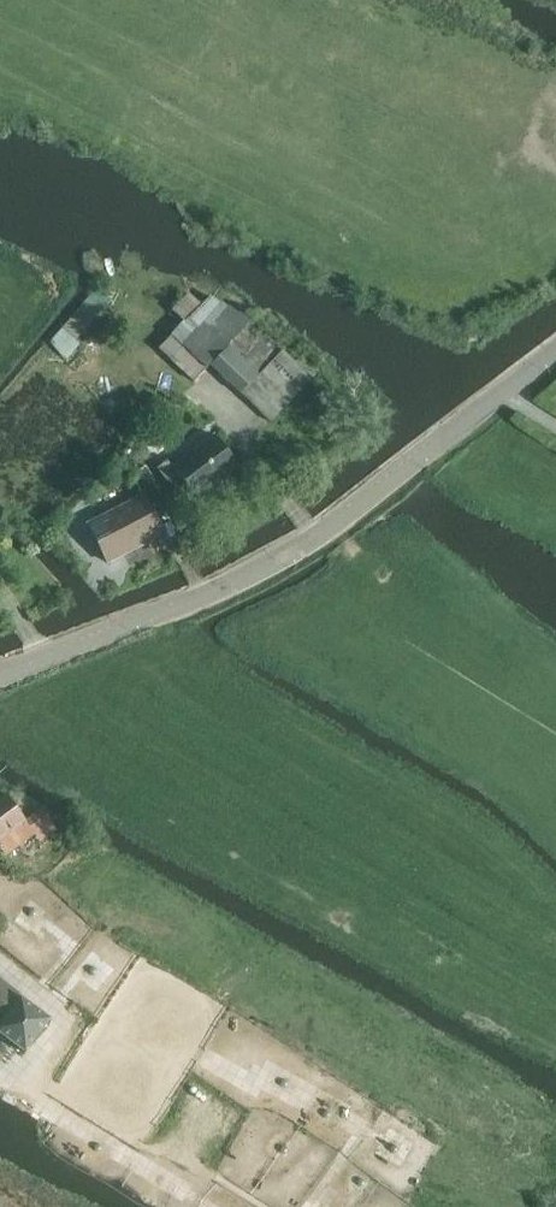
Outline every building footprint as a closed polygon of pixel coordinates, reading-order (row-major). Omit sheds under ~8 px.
[(170,360),(193,381),(206,366),(208,368),(211,365),(263,411),(271,401),(279,409),(295,391),(310,374),(251,320),(211,296),(202,305),(189,293),(172,310),(184,320),(171,334),(158,348),(170,360)] [(182,459),(176,451),(177,450),(159,430),(141,448),(159,467),(172,488),(182,481),(196,499),(238,467),(214,435),(182,459)] [(88,525),(108,563),(163,534),(156,519),(169,512),(146,467),(131,475),(142,496),(88,525)] [(27,825),(25,822),(7,797),(0,803),(0,842),(27,825)] [(41,810),(25,822),(27,825),(34,834),(50,822),(41,810)] [(25,1052),(49,1020),(19,998),(22,994),(0,977),(0,1034),(25,1052)]
